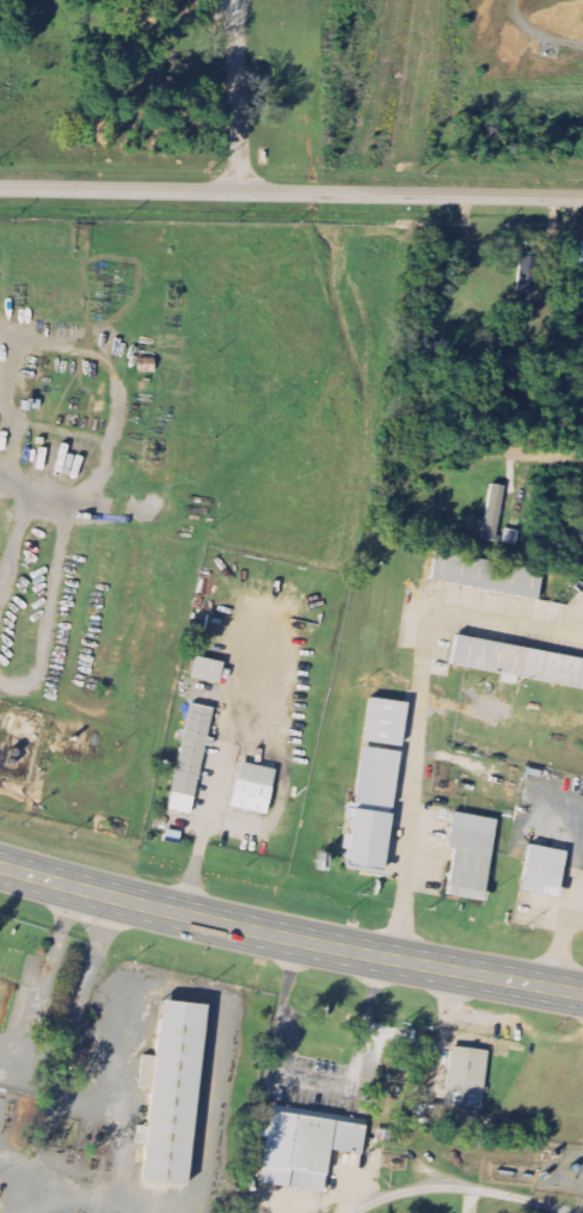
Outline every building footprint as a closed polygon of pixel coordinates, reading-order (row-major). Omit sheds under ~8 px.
[(537,293),(541,257),(523,255),(519,291),(537,293)] [(506,486),(492,484),(483,540),(498,542),(506,486)] [(438,549),(545,569),(539,598),(434,577),(438,549)] [(455,633),(582,658),(582,689),(449,663),(455,633)] [(191,678),(221,684),(226,661),(196,655),(191,678)] [(369,743),(406,746),(410,702),(373,699),(369,743)] [(170,810),(192,815),(214,707),(191,703),(170,810)] [(403,751),(365,747),(359,804),(352,803),(350,821),(357,822),(351,868),(389,873),(403,751)] [(268,814),(277,770),(240,761),(231,807),(268,814)] [(452,811),(496,819),(484,896),(447,890),(454,850),(447,849),(452,811)] [(528,846),(564,852),(556,896),(520,890),(528,846)] [(17,980),(0,976),(0,1030),(4,1031),(17,980)] [(208,1003),(165,1000),(152,1153),(171,1156),(171,1151),(196,1153),(208,1003)] [(489,1050),(452,1047),(446,1105),(483,1109),(489,1050)] [(142,1089),(157,1091),(160,1057),(146,1055),(142,1089)] [(327,1193),(338,1120),(299,1114),(288,1187),(327,1193)] [(142,1126),(141,1146),(151,1146),(152,1127),(142,1126)]
